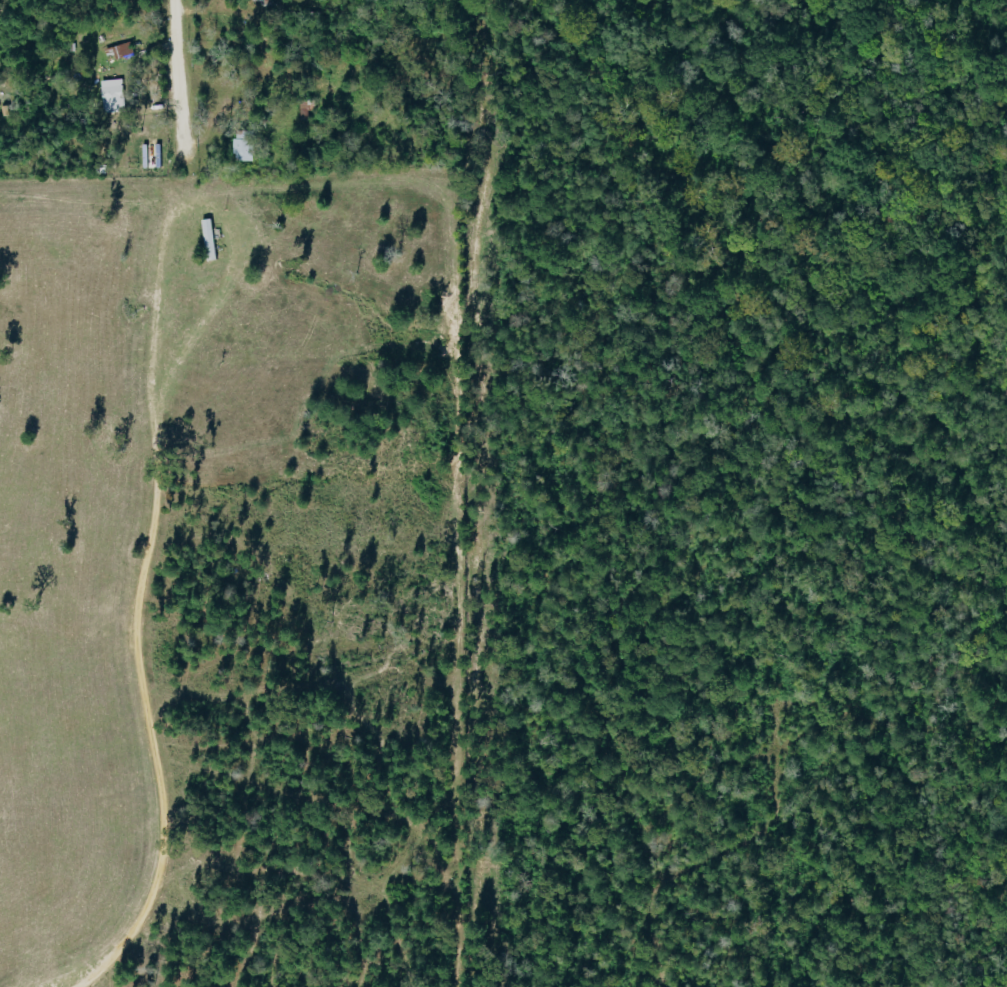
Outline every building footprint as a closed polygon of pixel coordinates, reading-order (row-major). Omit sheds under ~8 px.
[(108,62),(133,54),(130,42),(104,50),(108,62)] [(102,101),(121,100),(120,79),(101,80),(102,101)] [(232,139),(232,162),(252,162),(252,139),(237,138),(237,139),(232,139)]
